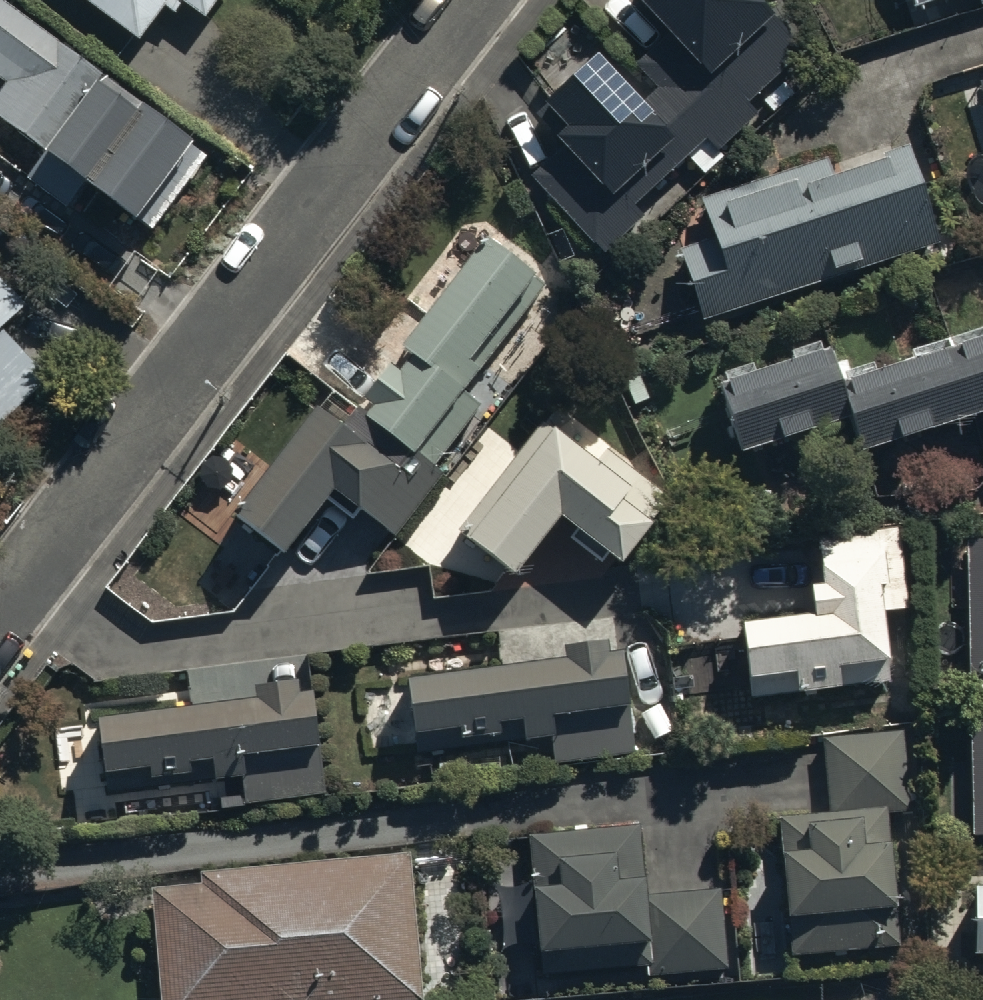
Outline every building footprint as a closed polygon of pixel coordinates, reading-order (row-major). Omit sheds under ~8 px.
[(10,0),(0,0),(0,64),(5,68),(0,75),(0,104),(45,138),(22,168),(62,198),(76,180),(132,223),(196,140),(10,0)] [(140,57),(164,24),(173,30),(182,17),(206,35),(232,0),(62,0),(140,57)] [(530,174),(606,254),(647,215),(637,204),(706,139),(717,151),(759,112),(750,103),(809,47),(764,0),(647,0),(675,30),(639,64),(660,87),(645,101),(600,53),(546,103),(568,126),(557,137),(563,143),(530,174)] [(680,236),(702,305),(934,233),(942,256),(968,248),(957,216),(935,223),(904,122),(698,186),(711,226),(680,236)] [(309,401),(231,507),(280,542),(316,493),(348,517),(353,509),(396,541),(439,482),(426,473),(472,410),(458,400),(539,289),(522,277),(529,268),(477,229),(337,421),(309,401)] [(0,288),(0,446),(56,393),(7,341),(30,320),(0,288)] [(840,378),(827,340),(715,377),(741,455),(848,420),(860,455),(982,414),(982,330),(840,378)] [(548,422),(462,531),(511,570),(557,511),(579,529),(571,540),(596,561),(607,548),(615,555),(647,515),(620,493),(627,485),(548,422)] [(809,592),(739,601),(749,685),(880,668),(876,639),(886,637),(881,599),(906,596),(899,537),(883,539),(880,511),(814,519),(819,559),(805,561),(809,592)] [(971,822),(982,822),(982,525),(966,526),(971,822)] [(564,636),(403,655),(414,740),(550,724),(553,751),(632,741),(619,630),(613,631),(611,616),(562,622),(564,636)] [(253,677),(98,695),(109,791),(320,766),(309,670),(297,671),(295,660),(252,665),(253,677)] [(900,723),(819,728),(826,801),(780,804),(788,946),(897,940),(889,802),(905,801),(900,723)] [(638,814),(526,824),(539,964),(645,954),(646,965),(725,958),(718,878),(645,884),(638,814)] [(160,999),(270,999),(421,988),(410,843),(199,860),(200,869),(150,873),(160,999)] [(970,863),(970,931),(980,931),(980,947),(982,947),(982,863),(970,863)]
